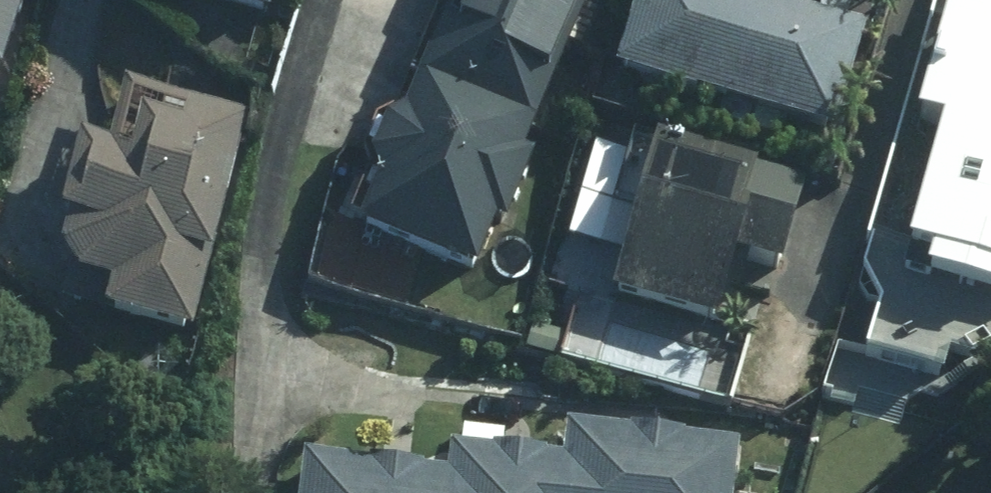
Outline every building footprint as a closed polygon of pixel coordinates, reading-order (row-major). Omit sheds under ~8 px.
[(19,0),(0,0),(0,66),(19,0)] [(257,33),(266,0),(127,0),(257,33)] [(584,0),(440,0),(345,243),(471,291),(584,0)] [(699,0),(624,0),(599,89),(818,149),(848,41),(699,0)] [(951,58),(893,268),(990,295),(990,69),(951,58)] [(183,352),(238,121),(138,98),(121,172),(60,157),(40,240),(52,243),(45,265),(60,298),(90,306),(85,329),(183,352)] [(792,196),(641,155),(600,305),(703,333),(718,277),(767,290),(792,196)] [(437,481),(297,461),(293,492),(719,492),(724,454),(559,430),(554,465),(442,450),(437,481)] [(980,464),(990,475),(990,454),(980,464)]
